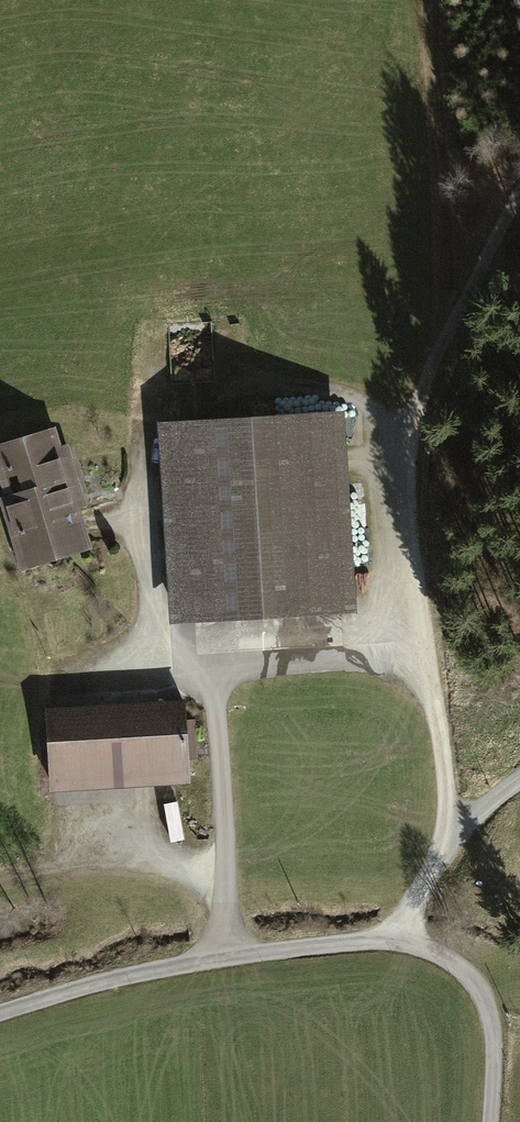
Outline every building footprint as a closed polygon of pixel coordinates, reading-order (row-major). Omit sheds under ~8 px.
[(357,613),(346,414),(160,424),(171,623),(357,613)] [(58,427),(0,444),(0,479),(5,496),(0,497),(0,501),(21,571),(94,550),(82,508),(89,506),(70,443),(63,445),(58,427)] [(187,700),(48,706),(51,787),(191,780),(187,700)]
